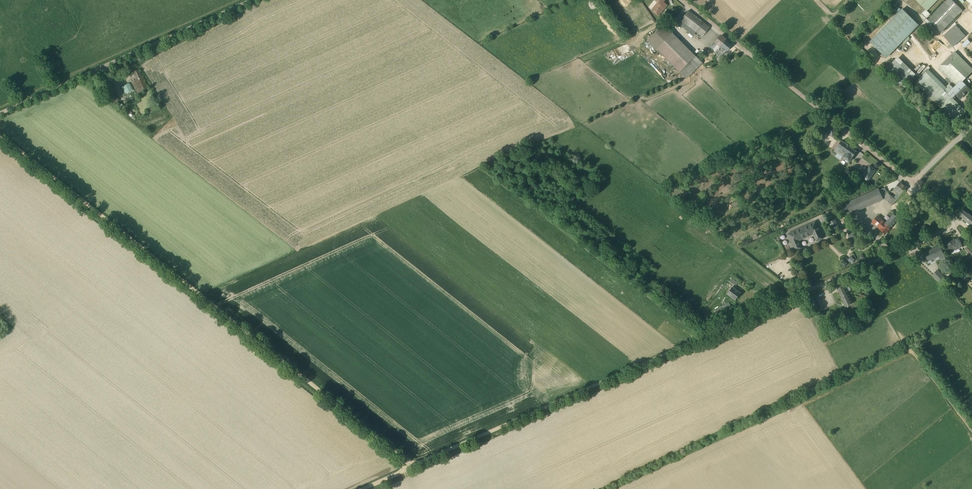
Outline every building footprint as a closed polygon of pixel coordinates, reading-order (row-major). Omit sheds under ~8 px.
[(662,2),(664,0),(654,0),(657,3),(651,10),(657,15),(662,9),(660,7),(664,3),(662,2)] [(927,11),(937,0),(916,0),(927,11)] [(945,2),(929,19),(942,32),(958,15),(962,11),(951,0),(947,0),(945,2)] [(870,42),(886,57),(918,25),(902,9),(870,42)] [(688,11),(681,20),(696,32),(701,36),(709,27),(688,11)] [(666,24),(649,40),(687,79),(704,63),(666,24)] [(951,44),(953,46),(965,36),(960,30),(956,26),(945,36),(951,43),(951,44)] [(722,47),(727,41),(720,36),(718,39),(717,38),(709,47),(716,52),(721,46),(722,47)] [(964,47),(970,42),(967,39),(961,44),(964,47)] [(726,52),(732,45),(727,41),(722,47),(721,46),(716,52),(717,53),(715,56),(717,58),(719,55),(722,57),(726,51),(726,52)] [(958,84),(961,81),(962,82),(971,72),(971,69),(955,52),(939,67),(939,69),(942,72),(944,71),(958,84)] [(886,69),(904,87),(913,79),(894,61),(886,69)] [(137,93),(140,91),(148,88),(139,69),(133,72),(137,79),(132,82),(137,93)] [(950,84),(944,90),(926,73),(916,83),(942,108),(947,103),(952,98),(956,94),(952,90),(954,88),(950,84)] [(956,94),(961,98),(969,89),(962,82),(961,81),(958,84),(954,88),(952,90),(956,94)] [(832,135),(837,129),(829,123),(824,129),(832,135)] [(850,147),(850,146),(847,144),(847,145),(842,141),(834,151),(837,153),(838,152),(843,155),(844,156),(847,152),(850,147)] [(842,156),(846,159),(843,163),(846,165),(849,161),(849,162),(856,152),(850,147),(847,152),(844,156),(843,155),(842,156)] [(876,170),(870,166),(863,175),(869,180),(876,170)] [(842,205),(846,215),(876,202),(884,199),(891,205),(907,187),(900,182),(893,191),(897,193),(893,198),(888,194),(885,187),(842,205)] [(971,225),(971,215),(963,208),(958,214),(971,225)] [(831,210),(827,212),(830,221),(835,219),(831,210)] [(899,218),(891,211),(883,221),(877,216),(872,223),(885,233),(899,218)] [(840,228),(835,219),(830,221),(829,222),(833,231),(840,228)] [(815,222),(788,234),(796,251),(802,248),(798,241),(813,234),(817,241),(823,238),(815,222)] [(958,238),(947,243),(951,251),(961,246),(958,238)] [(940,246),(924,253),(928,261),(939,256),(941,260),(945,258),(940,246)] [(937,270),(932,275),(940,283),(945,277),(937,270)] [(730,280),(736,285),(738,283),(732,277),(730,280)] [(843,281),(835,284),(845,306),(853,303),(843,281)] [(741,293),(733,286),(727,295),(733,299),(734,298),(736,300),(741,293)] [(961,294),(956,289),(952,293),(957,298),(961,294)] [(817,295),(810,298),(816,312),(823,309),(817,295)] [(731,306),(729,303),(715,310),(717,314),(731,306)]
